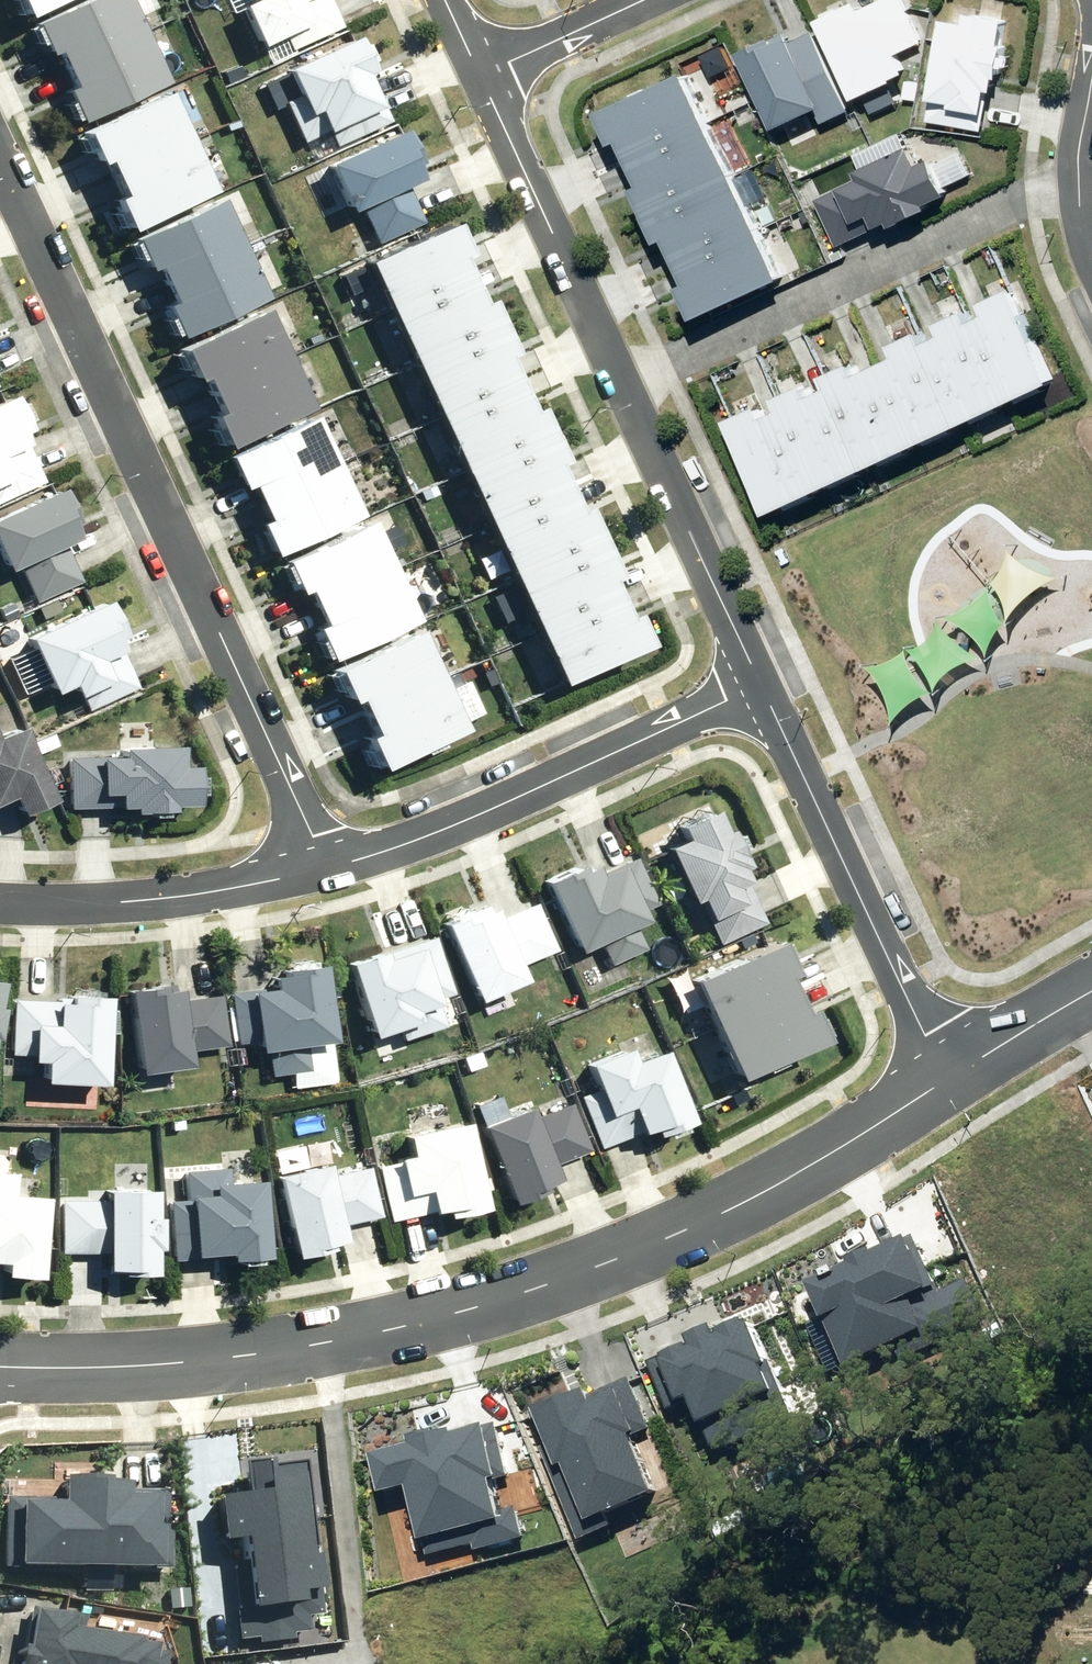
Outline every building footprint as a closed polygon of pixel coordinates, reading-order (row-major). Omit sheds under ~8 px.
[(21,11),(46,0),(16,0),(21,11)] [(126,0),(74,0),(31,20),(46,52),(53,48),(69,83),(62,86),(77,118),(163,78),(126,0)] [(238,1),(257,40),(282,28),(290,45),(339,22),(329,0),(239,0),(238,1)] [(825,17),(859,91),(911,68),(902,49),(927,37),(911,0),(862,0),(825,17)] [(970,18),(949,14),(931,115),(985,125),(992,84),(1000,85),(1012,16),(972,9),(970,18)] [(795,25),(738,51),(773,127),(819,107),(825,119),(857,104),(821,26),(799,35),(795,25)] [(297,91),(283,98),(302,137),(327,125),(336,142),(384,119),(362,71),(370,68),(353,33),(284,65),(297,91)] [(786,271),(692,66),(604,106),(619,139),(629,134),(649,179),(639,183),(664,238),(673,234),(694,278),(685,282),(698,311),(786,271)] [(211,186),(165,89),(79,129),(94,160),(101,157),(118,191),(110,195),(125,227),(211,186)] [(396,127),(326,159),(348,206),(359,200),(377,237),(420,216),(403,180),(418,173),(396,127)] [(867,172),(820,194),(842,242),(897,217),(898,221),(936,203),(934,199),(952,191),(936,156),(925,161),(916,141),(864,166),(867,172)] [(264,294),(218,196),(132,236),(147,268),(154,264),(170,299),(163,302),(178,334),(264,294)] [(446,219),(363,258),(561,677),(645,638),(630,607),(621,611),(603,573),(612,568),(579,500),(571,504),(549,457),(557,453),(533,401),(525,405),(499,350),(507,346),(482,295),(476,298),(453,250),(460,247),(446,219)] [(728,413),(774,511),(1064,375),(1018,278),(991,291),(997,305),(980,313),(974,299),(947,311),(954,325),(935,334),(928,320),(898,334),(905,348),(888,356),(881,342),(867,348),(874,363),(861,369),(854,354),(829,366),(836,380),(817,389),(811,375),(782,388),(788,403),(770,411),(763,397),(728,413)] [(309,400),(262,303),(177,343),(191,374),(199,371),(215,405),(208,408),(223,440),(309,400)] [(46,479),(27,440),(31,437),(26,428),(32,425),(28,418),(32,416),(16,391),(0,399),(0,503),(46,479)] [(357,510),(311,412),(225,453),(240,484),(247,480),(264,515),(256,518),(271,550),(357,510)] [(0,512),(0,548),(8,569),(18,565),(31,600),(89,578),(75,541),(101,531),(82,481),(0,512)] [(412,613),(366,515),(280,556),(295,587),(302,583),(318,618),(311,621),(326,653),(412,613)] [(114,589),(23,630),(60,695),(81,685),(91,707),(134,687),(118,652),(139,643),(114,589)] [(463,722),(417,625),(331,665),(346,696),(353,693),(370,727),(362,731),(377,763),(463,722)] [(10,795),(20,815),(55,799),(19,724),(0,733),(0,800),(10,795)] [(68,754),(70,802),(130,800),(131,806),(170,805),(169,799),(193,799),(192,759),(179,759),(178,740),(117,742),(118,750),(96,750),(96,753),(68,754)] [(682,829),(661,840),(715,946),(755,926),(737,889),(754,881),(736,847),(727,851),(705,808),(678,822),(682,829)] [(577,953),(595,945),(606,969),(650,949),(639,925),(657,917),(622,839),(542,874),(577,953)] [(530,897),(499,909),(493,894),(438,917),(471,995),(525,973),(519,958),(550,945),(530,897)] [(692,979),(740,1080),(829,1038),(814,1006),(806,1010),(788,972),(797,968),(782,937),(692,979)] [(386,949),(349,962),(373,1031),(425,1013),(422,1004),(445,995),(427,941),(388,955),(386,949)] [(248,982),(249,989),(256,1051),(269,1049),(271,1068),(305,1064),(302,1033),(329,1030),(321,959),(281,964),(283,978),(248,982)] [(187,972),(126,980),(137,1070),(202,1062),(200,1044),(230,1040),(223,980),(189,985),(187,972)] [(101,1077),(105,989),(47,986),(47,994),(15,992),(11,1053),(43,1055),(42,1074),(101,1077)] [(629,1054),(624,1041),(584,1057),(594,1084),(578,1090),(598,1141),(648,1121),(651,1129),(687,1115),(659,1043),(629,1054)] [(483,1122),(515,1200),(550,1186),(548,1181),(559,1177),(554,1162),(593,1146),(576,1103),(539,1118),(533,1102),(483,1122)] [(473,1117),(400,1132),(406,1158),(385,1162),(395,1216),(427,1209),(430,1222),(492,1209),(473,1117)] [(329,1160),(276,1173),(296,1254),(348,1241),(344,1224),(382,1214),(370,1164),(333,1173),(329,1160)] [(3,1255),(2,1266),(36,1269),(42,1192),(16,1190),(18,1167),(0,1166),(0,1254),(3,1255)] [(227,1168),(186,1171),(189,1201),(170,1202),(175,1256),(233,1251),(232,1257),(269,1254),(263,1178),(229,1181),(227,1168)] [(158,1214),(158,1185),(111,1185),(111,1201),(62,1200),(61,1252),(108,1253),(108,1271),(158,1271),(158,1246),(162,1246),(163,1214),(158,1214)] [(816,1281),(854,1361),(902,1338),(910,1355),(979,1322),(971,1306),(984,1299),(972,1274),(945,1287),(919,1232),(816,1281)] [(697,1341),(654,1361),(674,1404),(698,1393),(721,1442),(732,1437),(735,1444),(788,1420),(775,1392),(790,1385),(757,1314),(723,1329),(720,1323),(694,1335),(697,1341)] [(590,1384),(542,1405),(558,1438),(546,1444),(587,1534),(617,1520),(613,1511),(664,1487),(638,1432),(653,1425),(631,1377),(594,1393),(590,1384)] [(500,1420),(379,1452),(388,1488),(416,1481),(433,1549),(479,1538),(482,1547),(530,1534),(522,1505),(506,1509),(497,1478),(514,1473),(500,1420)] [(242,1645),(299,1640),(298,1634),(311,1633),(309,1615),(325,1613),(319,1558),(311,1559),(310,1546),(315,1546),(307,1463),(273,1466),(272,1460),(246,1462),(249,1494),(220,1497),(224,1543),(233,1543),(242,1645)] [(55,1495),(11,1495),(11,1565),(157,1566),(157,1493),(125,1493),(125,1471),(55,1470),(55,1495)] [(25,1600),(18,1649),(9,1648),(7,1663),(178,1663),(184,1622),(25,1600)]
